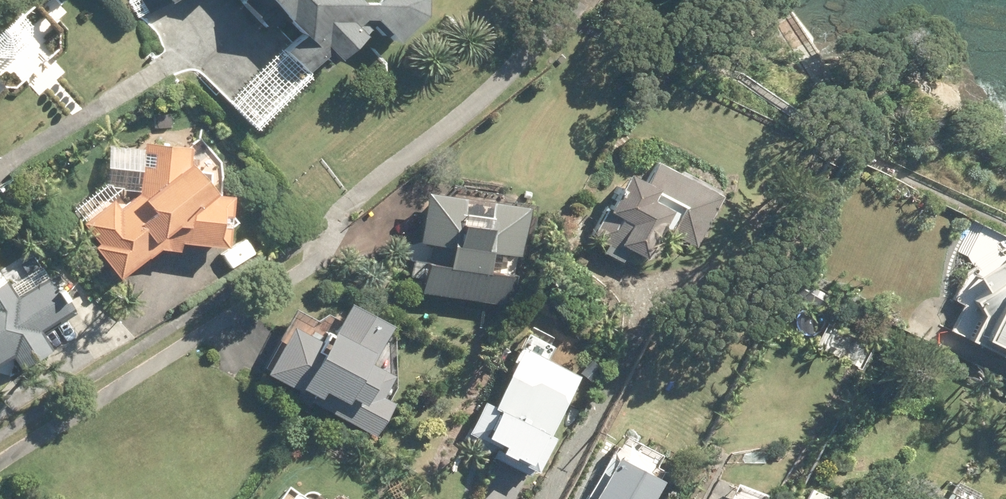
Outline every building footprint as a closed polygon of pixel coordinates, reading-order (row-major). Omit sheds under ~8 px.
[(147,13),(171,0),(139,0),(147,13)] [(240,2),(268,30),(283,15),(302,34),(283,52),(281,50),(228,101),(255,129),(309,77),(306,74),(322,57),(329,65),(336,59),(337,60),(362,36),(361,34),(370,25),(384,38),(388,34),(396,43),(435,5),(430,0),(378,0),(367,11),(357,0),(243,0),(240,2)] [(112,201),(82,225),(98,244),(93,248),(118,278),(158,250),(177,252),(178,244),(226,249),(231,195),(213,194),(188,164),(190,147),(143,143),(138,194),(120,210),(112,201)] [(723,197),(657,162),(645,185),(627,176),(611,207),(607,205),(590,237),(607,246),(604,252),(621,260),(627,249),(646,259),(662,228),(697,247),(723,197)] [(422,279),(420,293),(506,306),(510,277),(488,273),(491,253),(521,257),(528,210),(426,194),(418,242),(431,245),(429,262),(411,259),(408,278),(422,279)] [(953,332),(1005,357),(1005,257),(978,277),(972,269),(965,273),(953,299),(966,305),(953,332)] [(74,311),(51,276),(47,279),(40,270),(10,290),(0,274),(0,362),(10,356),(20,371),(50,351),(39,334),(74,311)] [(299,393),(296,401),(308,407),(311,403),(377,436),(393,405),(383,400),(395,377),(373,367),(392,327),(349,305),(334,336),(330,334),(324,345),(289,327),(265,375),(299,393)] [(499,450),(494,460),(528,477),(532,470),(537,472),(553,440),(544,435),(571,383),(535,364),(544,347),(525,337),(490,406),(482,401),(466,433),(499,450)] [(661,474),(623,453),(620,460),(617,458),(595,498),(654,498),(663,483),(658,480),(661,474)] [(976,494),(954,482),(945,498),(973,498),(976,494)]
